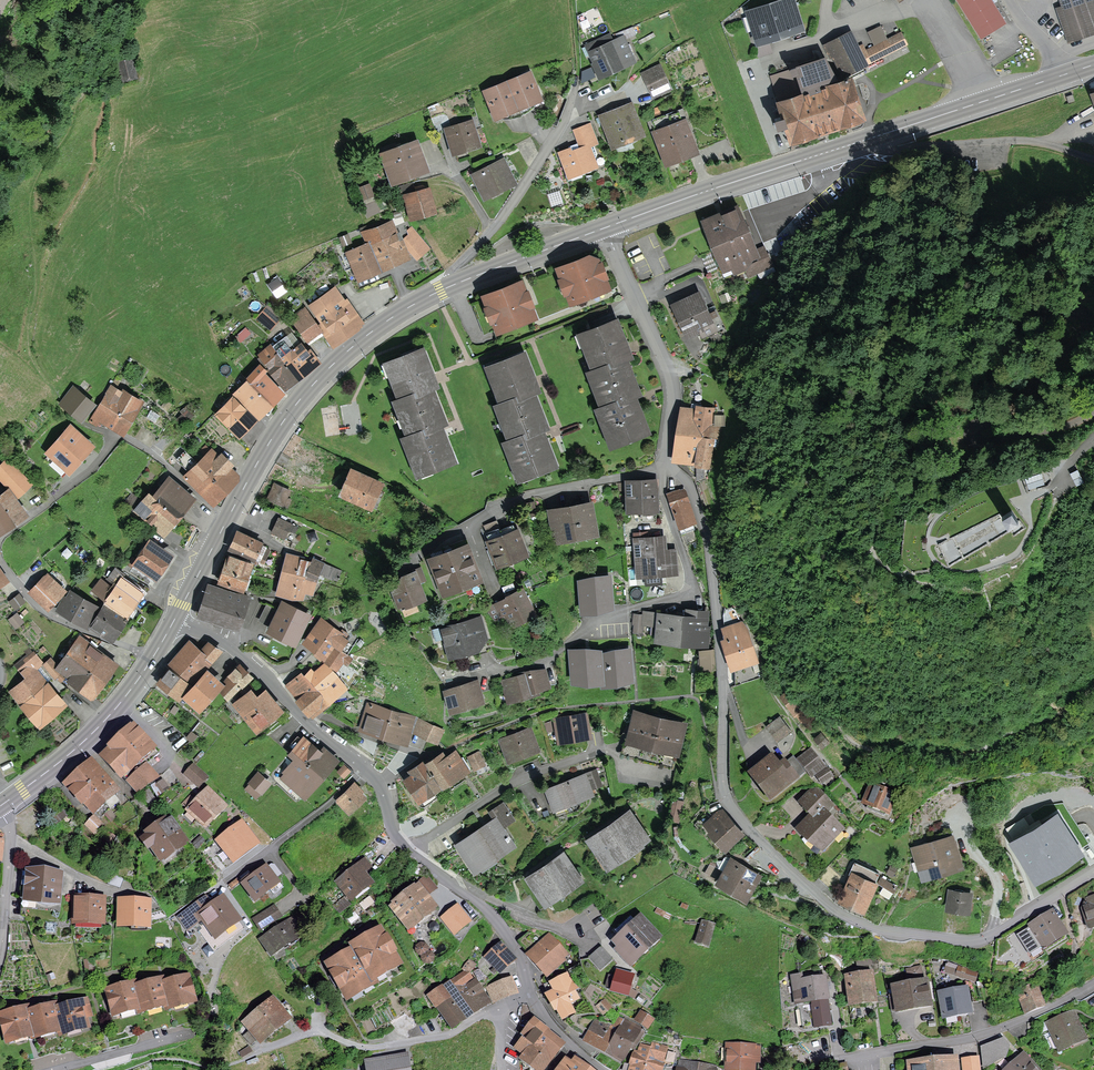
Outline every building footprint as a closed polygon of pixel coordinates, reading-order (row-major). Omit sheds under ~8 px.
[(759,41),(800,28),(791,0),(790,0),(750,13),(759,41)] [(981,35),(1003,22),(989,0),(960,0),(981,35)] [(1070,41),(1093,32),(1093,0),(1085,0),(1059,9),(1070,41)] [(844,74),(870,61),(866,52),(862,46),(857,48),(850,34),(829,44),(844,74)] [(593,64),(598,75),(632,60),(623,39),(613,44),(609,35),(586,45),(595,64),(593,64)] [(901,35),(866,52),(870,61),(905,43),(901,35)] [(787,126),(792,141),(863,118),(850,80),(837,85),(833,74),(825,58),(797,67),(795,62),(789,65),(791,70),(771,76),(784,118),(782,118),(782,117),(775,119),(778,129),(787,126)] [(120,63),(123,76),(133,74),(130,61),(120,63)] [(644,74),(654,95),(669,88),(659,67),(644,74)] [(539,98),(529,74),(508,83),(520,113),(530,108),(528,103),(539,98)] [(507,111),(509,117),(520,113),(508,83),(486,92),(496,115),(507,111)] [(602,115),(614,145),(641,134),(629,105),(602,115)] [(694,149),(689,137),(692,136),(682,110),(649,123),(653,134),(656,133),(667,159),(694,149)] [(447,130),(454,151),(478,144),(471,122),(447,130)] [(592,160),(594,159),(597,154),(593,144),(598,143),(590,123),(573,130),(579,143),(569,147),(570,149),(561,152),(571,176),(595,166),(592,160)] [(384,155),(393,179),(425,168),(416,144),(410,146),(408,142),(396,147),(397,151),(384,155)] [(475,175),(485,195),(512,181),(502,161),(475,175)] [(370,214),(381,210),(370,182),(360,186),(370,214)] [(405,197),(411,218),(431,212),(425,191),(405,197)] [(754,251),(747,236),(749,235),(746,227),(744,228),(736,210),(707,223),(716,244),(712,246),(725,275),(744,266),(748,276),(771,266),(763,247),(754,251)] [(401,237),(408,234),(403,220),(366,233),(373,249),(381,268),(405,257),(403,253),(407,252),(401,237)] [(401,237),(407,252),(411,257),(424,246),(411,231),(408,234),(401,237)] [(356,265),(361,276),(381,268),(373,249),(370,251),(366,243),(339,255),(345,270),(356,265)] [(561,270),(572,300),(606,287),(596,263),(594,260),(588,259),(561,270)] [(499,328),(532,316),(520,284),(487,297),(499,328)] [(323,330),(333,344),(360,325),(346,306),(341,309),(331,294),(314,306),(328,326),(323,330)] [(703,339),(725,329),(717,310),(707,315),(697,295),(675,305),(688,334),(699,329),(703,339)] [(260,315),(273,326),(278,319),(266,308),(260,315)] [(291,319),(307,341),(319,333),(303,310),(291,319)] [(645,430),(632,396),(637,394),(623,360),(628,358),(615,323),(595,331),(595,333),(584,337),(596,369),(591,371),(605,406),(599,408),(612,441),(624,436),(625,438),(645,430)] [(243,330),(237,336),(241,341),(248,335),(243,330)] [(295,349),(286,336),(273,346),(297,377),(318,361),(309,351),(304,354),(298,346),(295,349)] [(269,366),(285,386),(297,377),(273,346),(258,358),(266,369),(269,366)] [(451,459),(438,425),(443,423),(429,389),(434,386),(421,352),(401,360),(401,362),(390,366),(402,398),(397,400),(411,435),(405,437),(418,470),(430,465),(431,467),(451,459)] [(552,463),(539,430),(544,428),(531,393),(536,391),(523,357),(502,365),(503,366),(491,370),(504,402),(498,404),(512,439),(507,441),(520,474),(531,469),(532,471),(552,463)] [(280,393),(256,370),(247,379),(271,403),(280,393)] [(233,394),(257,417),(271,403),(247,379),(233,394)] [(67,395),(77,403),(83,396),(73,387),(67,395)] [(121,394),(110,387),(101,402),(130,420),(141,402),(122,392),(121,394)] [(61,402),(64,405),(71,411),(77,403),(67,395),(61,402)] [(77,403),(88,412),(94,404),(83,396),(77,403)] [(239,431),(251,418),(232,398),(219,411),(239,431)] [(101,402),(89,421),(95,425),(100,416),(113,424),(111,427),(122,434),(130,420),(101,402)] [(71,411),(82,420),(88,412),(77,403),(71,411)] [(697,412),(684,410),(680,433),(712,438),(717,439),(719,427),(710,426),(712,409),(698,407),(697,412)] [(189,408),(178,419),(183,425),(194,413),(189,408)] [(50,452),(69,469),(89,446),(70,429),(50,452)] [(676,461),(708,466),(712,438),(680,433),(676,461)] [(1036,454),(1052,449),(1049,438),(1033,443),(1036,454)] [(199,464),(225,490),(237,477),(208,448),(202,453),(206,457),(199,464)] [(200,490),(212,503),(225,490),(199,464),(185,451),(178,460),(190,472),(184,477),(200,490)] [(29,483),(8,462),(0,468),(0,476),(18,494),(29,483)] [(1027,493),(1048,486),(1052,480),(1050,472),(1043,469),(1022,476),(1027,493)] [(1076,486),(1084,482),(1077,469),(1070,473),(1076,486)] [(344,494),(376,509),(384,492),(378,490),(381,483),(355,471),(344,494)] [(171,480),(156,498),(177,515),(192,498),(171,480)] [(646,521),(655,520),(654,482),(629,482),(630,509),(641,508),(642,517),(646,521)] [(275,483),(268,498),(283,505),(290,490),(275,483)] [(3,488),(0,489),(0,519),(5,527),(23,513),(7,491),(5,492),(3,488)] [(668,493),(679,525),(695,520),(685,491),(680,492),(679,489),(668,493)] [(145,517),(163,532),(177,515),(156,498),(150,493),(142,502),(132,493),(123,504),(143,520),(145,517)] [(1013,507),(1012,505),(940,545),(950,562),(1008,530),(1011,536),(1025,529),(1018,517),(1013,507)] [(553,510),(558,537),(593,531),(588,507),(563,511),(562,508),(553,510)] [(272,532),(284,538),(291,524),(279,518),(272,532)] [(487,550),(493,565),(525,553),(518,536),(513,525),(499,531),(495,521),(483,525),(484,528),(481,530),(489,549),(487,550)] [(238,533),(231,548),(259,561),(266,546),(238,533)] [(140,555),(129,572),(151,586),(169,559),(168,555),(155,546),(158,542),(147,534),(139,546),(142,548),(138,554),(140,555)] [(636,541),(639,573),(675,570),(673,554),(664,555),(663,539),(636,541)] [(432,559),(444,590),(478,577),(464,540),(450,545),(452,552),(432,559)] [(230,554),(221,581),(241,588),(251,562),(230,554)] [(315,580),(317,575),(318,576),(324,563),(314,559),(311,564),(302,562),(302,559),(287,555),(283,573),(315,580)] [(337,581),(341,571),(324,563),(319,573),(337,581)] [(124,574),(116,568),(108,579),(112,582),(116,585),(113,589),(106,599),(107,600),(126,613),(139,595),(143,597),(149,588),(125,572),(124,574)] [(306,590),(312,591),(315,580),(283,573),(280,583),(306,590)] [(408,600),(410,603),(423,598),(414,573),(406,576),(406,578),(401,580),(394,590),(399,603),(408,600)] [(612,605),(611,603),(626,602),(625,584),(610,586),(609,577),(594,578),(594,582),(580,583),(582,610),(597,609),(597,606),(612,605)] [(105,598),(106,599),(113,589),(109,586),(112,582),(108,579),(106,578),(96,591),(106,598),(105,598)] [(31,591),(47,606),(58,595),(42,580),(31,591)] [(302,593),(305,594),(306,590),(280,583),(277,593),(293,597),(301,596),(302,593)] [(202,618),(203,615),(237,626),(247,595),(233,593),(211,585),(199,617),(202,618)] [(521,620),(533,613),(522,591),(507,598),(508,599),(495,606),(501,617),(508,613),(511,620),(519,616),(521,620)] [(58,608),(87,625),(97,607),(71,592),(68,599),(65,597),(58,608)] [(95,625),(94,627),(110,637),(126,613),(107,600),(93,624),(95,625)] [(283,603),(271,628),(296,640),(308,615),(283,603)] [(723,615),(724,625),(741,621),(734,608),(728,609),(725,607),(723,615)] [(659,624),(658,637),(702,642),(705,613),(688,611),(687,618),(661,615),(661,614),(649,612),(644,614),(643,622),(659,624)] [(333,643),(339,647),(345,639),(339,635),(340,634),(321,620),(306,641),(324,655),(333,643)] [(474,640),(476,638),(484,635),(480,620),(470,622),(469,621),(442,628),(450,655),(476,648),(474,640)] [(726,641),(729,650),(751,643),(743,623),(724,629),(728,640),(726,641)] [(115,662),(96,648),(101,640),(83,634),(69,653),(103,678),(115,662)] [(181,657),(171,668),(190,685),(219,651),(208,643),(200,653),(188,643),(178,654),(181,657)] [(729,650),(734,667),(756,660),(751,643),(729,650)] [(342,660),(347,664),(351,659),(335,647),(326,658),(337,667),(342,660)] [(573,679),(587,678),(586,654),(586,650),(571,652),(573,679)] [(629,650),(614,651),(614,655),(617,679),(632,678),(629,650)] [(33,652),(17,666),(21,671),(38,657),(33,652)] [(587,681),(602,680),(601,656),(600,652),(586,654),(587,678),(587,681)] [(703,653),(704,670),(712,669),(711,652),(703,653)] [(70,680),(90,695),(103,678),(69,653),(61,665),(72,673),(70,676),(72,677),(70,680)] [(614,655),(601,656),(602,680),(602,683),(618,682),(617,679),(614,655)] [(51,659),(44,664),(55,677),(60,681),(65,674),(60,670),(51,659)] [(228,685),(221,692),(228,699),(250,677),(238,665),(229,674),(224,680),(228,685)] [(316,676),(311,671),(306,677),(314,684),(327,699),(343,686),(327,666),(316,676)] [(178,698),(184,703),(188,698),(186,696),(194,687),(190,685),(171,668),(159,683),(164,687),(167,684),(180,695),(178,698)] [(58,696),(68,688),(55,677),(47,683),(36,670),(15,688),(26,702),(22,705),(38,723),(63,701),(58,696)] [(535,688),(544,686),(540,670),(525,675),(524,671),(518,673),(519,677),(504,681),(509,697),(536,689),(535,688)] [(219,683),(207,673),(194,687),(186,696),(188,698),(198,706),(219,683)] [(288,683),(312,712),(327,699),(314,684),(306,677),(302,673),(288,683)] [(446,691),(451,707),(481,698),(476,682),(446,691)] [(244,712),(257,728),(279,708),(266,691),(257,699),(245,684),(226,704),(238,717),(244,712)] [(796,716),(802,711),(796,703),(801,700),(793,688),(782,696),(796,716)] [(368,703),(360,727),(385,735),(392,713),(379,708),(379,707),(368,703)] [(407,742),(414,719),(392,713),(385,735),(407,742)] [(557,716),(561,738),(587,734),(584,716),(572,718),(571,713),(557,716)] [(674,766),(678,751),(676,750),(682,726),(636,714),(630,740),(642,742),(638,757),(674,766)] [(766,727),(777,741),(790,731),(780,717),(766,727)] [(415,731),(439,741),(443,730),(421,719),(418,718),(416,722),(419,723),(415,731)] [(802,723),(808,729),(811,727),(805,720),(802,723)] [(137,793),(158,778),(146,766),(159,753),(135,726),(102,758),(120,777),(121,775),(137,793)] [(502,736),(510,757),(535,748),(528,731),(510,738),(509,733),(502,736)] [(815,739),(822,747),(828,742),(821,734),(815,739)] [(290,745),(294,748),(293,750),(301,757),(321,774),(335,758),(323,748),(320,751),(318,749),(316,751),(302,739),(302,740),(298,736),(290,745)] [(812,776),(816,773),(823,767),(810,751),(799,759),(812,776)] [(469,757),(474,768),(483,763),(478,753),(469,757)] [(444,763),(440,757),(426,766),(440,785),(455,775),(457,777),(466,770),(456,755),(444,763)] [(283,777),(302,795),(321,774),(301,757),(283,777)] [(780,788),(793,778),(794,779),(804,772),(793,758),(777,770),(771,762),(755,775),(769,793),(767,795),(770,799),(781,790),(780,788)] [(407,779),(420,798),(440,785),(426,766),(423,761),(409,771),(412,776),(407,779)] [(118,792),(93,764),(80,775),(105,804),(118,792)] [(341,780),(348,773),(341,766),(334,774),(341,780)] [(826,770),(823,767),(816,773),(823,783),(832,777),(827,770),(826,770)] [(187,775),(198,785),(205,778),(194,768),(187,775)] [(259,774),(246,788),(256,796),(269,782),(259,774)] [(101,818),(110,810),(105,804),(80,775),(67,787),(82,805),(87,801),(101,818)] [(547,789),(554,809),(585,797),(580,784),(587,782),(585,775),(547,789)] [(869,803),(866,808),(885,816),(895,790),(879,783),(879,784),(873,782),(865,801),(869,803)] [(361,789),(355,784),(338,800),(348,811),(362,797),(357,793),(361,789)] [(141,794),(149,805),(156,801),(148,789),(141,794)] [(198,818),(205,825),(223,807),(207,792),(183,817),(191,825),(198,818)] [(809,835),(823,848),(839,830),(823,814),(831,806),(816,792),(812,792),(802,802),(815,814),(799,830),(806,837),(809,835)] [(672,799),(674,818),(682,817),(681,798),(672,799)] [(495,853),(497,857),(514,846),(502,827),(513,819),(504,805),(491,814),(495,820),(457,845),(472,868),(495,853)] [(60,811),(51,819),(55,824),(64,817),(60,811)] [(607,865),(629,851),(627,849),(645,836),(629,812),(590,839),(607,865)] [(742,835),(739,832),(740,831),(727,816),(725,819),(720,813),(706,825),(724,846),(724,845),(728,849),(734,843),(733,842),(742,835)] [(86,825),(97,835),(104,827),(94,817),(86,825)] [(1081,856),(1057,817),(1012,845),(1036,884),(1081,856)] [(157,848),(164,858),(182,845),(166,823),(144,839),(153,851),(157,848)] [(242,825),(206,852),(219,870),(255,843),(242,825)] [(939,874),(938,871),(959,865),(948,830),(930,836),(933,845),(931,846),(928,843),(925,843),(922,845),(922,849),(914,851),(923,879),(939,874)] [(563,854),(528,878),(545,902),(580,879),(563,854)] [(335,877),(350,899),(369,884),(360,872),(369,865),(364,860),(355,866),(352,861),(335,877)] [(731,861),(719,881),(746,897),(758,876),(731,861)] [(850,882),(843,897),(863,907),(879,873),(854,862),(846,880),(850,882)] [(818,877),(830,888),(841,877),(829,866),(818,877)] [(25,918),(55,921),(59,875),(52,875),(48,869),(43,874),(23,872),(21,886),(24,886),(23,898),(27,899),(25,918)] [(252,874),(242,882),(255,899),(276,883),(265,869),(254,877),(252,874)] [(111,874),(107,884),(120,890),(124,878),(111,874)] [(426,878),(417,885),(419,888),(419,887),(426,896),(435,889),(426,878)] [(879,892),(889,898),(896,887),(882,878),(878,884),(883,886),(879,892)] [(408,928),(435,907),(426,896),(419,887),(419,888),(392,909),(408,928)] [(948,907),(968,909),(970,895),(963,894),(963,890),(955,889),(954,893),(950,892),(948,907)] [(1085,894),(1088,902),(1085,908),(1090,925),(1093,927),(1093,892),(1085,894)] [(345,898),(333,906),(339,914),(350,905),(345,898)] [(76,899),(75,921),(102,921),(102,900),(76,899)] [(205,900),(179,918),(187,928),(196,922),(201,929),(200,930),(214,949),(240,930),(233,922),(237,919),(224,901),(212,909),(205,900)] [(121,903),(120,924),(147,924),(147,903),(121,903)] [(469,922),(457,907),(443,918),(455,933),(469,922)] [(254,920),(260,930),(279,918),(272,908),(254,920)] [(1032,927),(1043,944),(1063,932),(1052,915),(1045,919),(1042,915),(1036,919),(1039,923),(1032,927)] [(617,951),(629,964),(658,938),(641,920),(637,924),(631,917),(614,932),(619,937),(614,941),(620,948),(617,951)] [(298,936),(291,925),(293,924),(296,922),(293,919),(261,940),(271,954),(298,936)] [(303,919),(296,923),(296,922),(293,924),(300,933),(308,927),(303,919)] [(707,945),(713,926),(703,923),(697,942),(707,945)] [(518,941),(528,953),(539,942),(529,931),(518,941)] [(397,962),(380,934),(367,941),(384,970),(397,962)] [(547,974),(564,959),(546,940),(530,955),(547,974)] [(371,977),(384,970),(367,941),(355,948),(371,977)] [(429,963),(432,961),(433,956),(431,953),(427,952),(427,948),(425,945),(421,944),(417,946),(416,951),(419,954),(423,955),(422,959),(425,962),(429,963)] [(486,959),(498,973),(513,960),(500,947),(486,959)] [(589,958),(600,970),(613,959),(601,947),(589,958)] [(361,988),(373,981),(356,952),(344,959),(360,987),(361,988)] [(361,988),(360,987),(344,959),(331,967),(348,995),(361,988)] [(451,981),(453,984),(452,985),(471,1013),(488,1002),(475,981),(472,983),(467,975),(475,965),(469,960),(462,969),(465,971),(451,981)] [(908,970),(909,980),(922,978),(920,967),(908,970)] [(848,970),(852,1001),(873,999),(868,968),(848,970)] [(962,968),(959,976),(974,981),(977,972),(962,968)] [(618,971),(612,991),(626,995),(632,975),(618,971)] [(792,976),(796,1003),(802,1002),(803,1002),(803,1003),(812,1001),(826,999),(828,999),(825,979),(801,982),(801,975),(792,976)] [(552,984),(551,982),(544,985),(546,991),(563,1019),(573,1012),(568,1004),(579,998),(566,976),(552,984)] [(170,982),(162,984),(168,1006),(193,999),(191,994),(193,992),(190,984),(188,982),(187,977),(178,980),(177,978),(170,980),(170,982)] [(487,988),(493,1003),(502,999),(498,989),(512,984),(510,979),(487,988)] [(140,1009),(166,1002),(161,980),(151,983),(150,981),(143,983),(144,985),(134,988),(140,1009)] [(114,1012),(139,1005),(133,984),(124,986),(124,984),(116,986),(117,988),(108,991),(109,996),(108,998),(110,1006),(113,1007),(114,1012)] [(502,999),(516,993),(512,984),(498,989),(502,999)] [(904,1009),(904,1007),(928,1003),(925,984),(895,989),(896,996),(890,996),(893,1011),(904,1009)] [(444,1013),(452,1026),(471,1013),(452,985),(445,990),(442,986),(428,996),(433,1004),(439,1000),(446,1011),(444,1013)] [(1017,994),(1024,1012),(1043,1004),(1040,995),(1039,996),(1038,994),(1036,994),(1033,988),(1017,994)] [(941,993),(945,1017),(969,1013),(965,989),(941,993)] [(803,1002),(802,1002),(805,1028),(830,1024),(826,999),(812,1001),(803,1003),(803,1002)] [(590,1008),(597,1017),(606,1010),(599,1001),(590,1008)] [(63,1007),(55,1010),(61,1031),(86,1024),(80,1003),(71,1005),(70,1003),(63,1005),(63,1007)] [(251,1044),(259,1038),(260,1039),(285,1018),(272,1003),(239,1030),(251,1044)] [(33,1034),(60,1027),(54,1006),(44,1008),(44,1006),(36,1008),(37,1010),(27,1013),(33,1034)] [(7,1039),(32,1032),(27,1011),(21,1012),(20,1010),(1,1015),(2,1021),(1,1023),(3,1031),(6,1032),(7,1039)] [(637,1019),(648,1027),(653,1021),(641,1013),(637,1019)] [(1071,1042),(1071,1044),(1083,1039),(1071,1014),(1049,1024),(1051,1029),(1043,1033),(1050,1050),(1071,1042)] [(621,1059),(628,1046),(632,1049),(642,1031),(616,1017),(610,1027),(598,1020),(587,1039),(621,1059)] [(527,1030),(530,1032),(525,1038),(534,1046),(537,1042),(554,1055),(562,1044),(546,1031),(547,1030),(535,1021),(527,1030)] [(1013,1051),(1006,1034),(980,1044),(987,1061),(1013,1051)] [(539,1069),(542,1069),(554,1055),(537,1042),(534,1046),(525,1038),(519,1046),(527,1052),(523,1058),(539,1069)] [(824,1041),(825,1052),(833,1052),(832,1040),(824,1041)] [(633,1069),(660,1069),(663,1059),(650,1055),(652,1049),(640,1045),(638,1052),(635,1051),(631,1064),(635,1065),(633,1069)] [(752,1069),(753,1060),(758,1060),(759,1047),(728,1045),(728,1069),(752,1069)] [(407,1062),(398,1064),(397,1058),(367,1063),(368,1069),(408,1069),(407,1062)] [(963,1069),(980,1069),(979,1058),(962,1060),(963,1069)] [(958,1060),(938,1062),(938,1059),(929,1060),(930,1063),(909,1065),(909,1069),(959,1069),(958,1060)] [(1010,1069),(1033,1069),(1023,1059),(1010,1069)] [(679,1069),(698,1069),(699,1063),(679,1060),(678,1068),(679,1068),(679,1069)] [(564,1061),(557,1069),(590,1069),(584,1066),(583,1067),(576,1062),(572,1067),(564,1061)]
